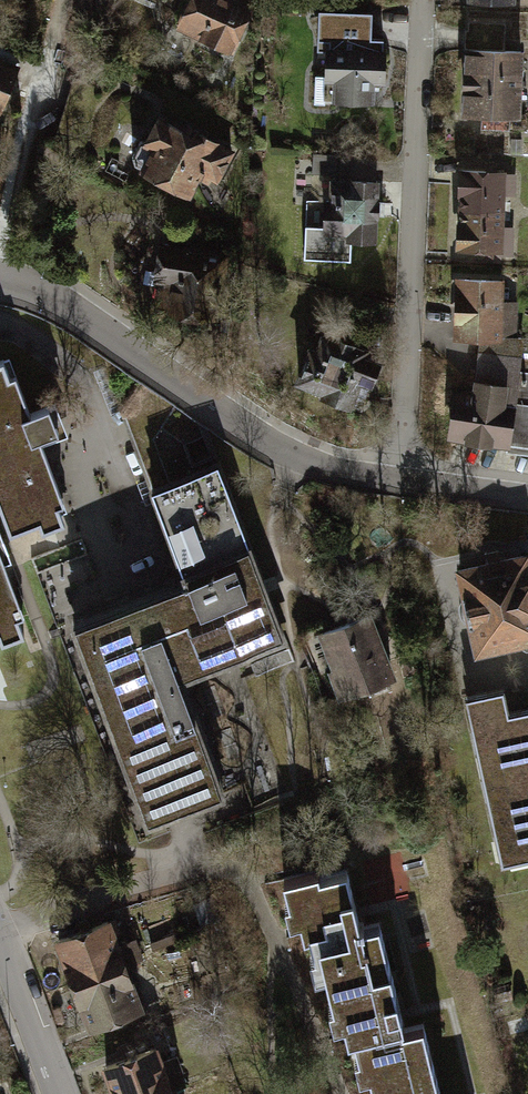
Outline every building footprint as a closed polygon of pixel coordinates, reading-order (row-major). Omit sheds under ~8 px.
[(248,0),(184,0),(171,25),(243,63),(271,12),(248,0)] [(467,13),(527,14),(527,0),(467,0),(467,13)] [(385,29),(315,29),(314,94),(385,95),(385,29)] [(466,47),(466,129),(527,129),(527,47),(466,47)] [(0,57),(0,118),(5,120),(27,69),(0,57)] [(148,100),(114,169),(200,213),(235,144),(148,100)] [(520,166),(464,165),(463,253),(509,254),(510,225),(519,225),(520,166)] [(374,167),(299,167),(298,243),(374,244),(374,167)] [(228,256),(170,242),(157,300),(215,313),(228,256)] [(524,274),(458,271),(455,338),(466,338),(521,341),(524,274)] [(389,350),(319,320),(290,386),(359,417),(389,350)] [(462,375),(526,381),(527,366),(527,364),(527,344),(521,341),(466,338),(462,375)] [(15,535),(47,523),(51,534),(73,525),(68,511),(75,508),(50,445),(71,437),(60,411),(40,419),(24,377),(16,380),(9,362),(0,366),(0,498),(15,535)] [(462,375),(455,444),(527,451),(527,366),(526,381),(462,375)] [(161,401),(134,440),(189,583),(75,627),(149,820),(221,793),(177,679),(281,640),(210,456),(192,463),(185,444),(204,437),(201,429),(161,401)] [(30,636),(23,616),(29,614),(0,533),(0,647),(30,636)] [(483,661),(527,651),(527,550),(461,566),(483,661)] [(329,674),(338,697),(390,677),(367,617),(321,635),(335,672),(329,674)] [(404,654),(408,674),(421,671),(417,651),(404,654)] [(471,704),(505,871),(527,866),(527,719),(513,722),(508,696),(471,704)] [(441,1030),(426,1034),(394,929),(381,933),(364,876),(333,885),(330,877),(299,886),(307,912),(300,915),(306,934),(317,931),(321,943),(329,941),(336,964),(328,966),(333,985),(343,982),(352,1012),(344,1014),(351,1039),(363,1035),(368,1050),(375,1048),(380,1066),(372,1068),(377,1085),(388,1082),(392,1093),(460,1093),(441,1030)] [(121,911),(58,930),(93,1044),(156,1024),(121,911)] [(103,1062),(114,1093),(182,1093),(166,1042),(103,1062)]
